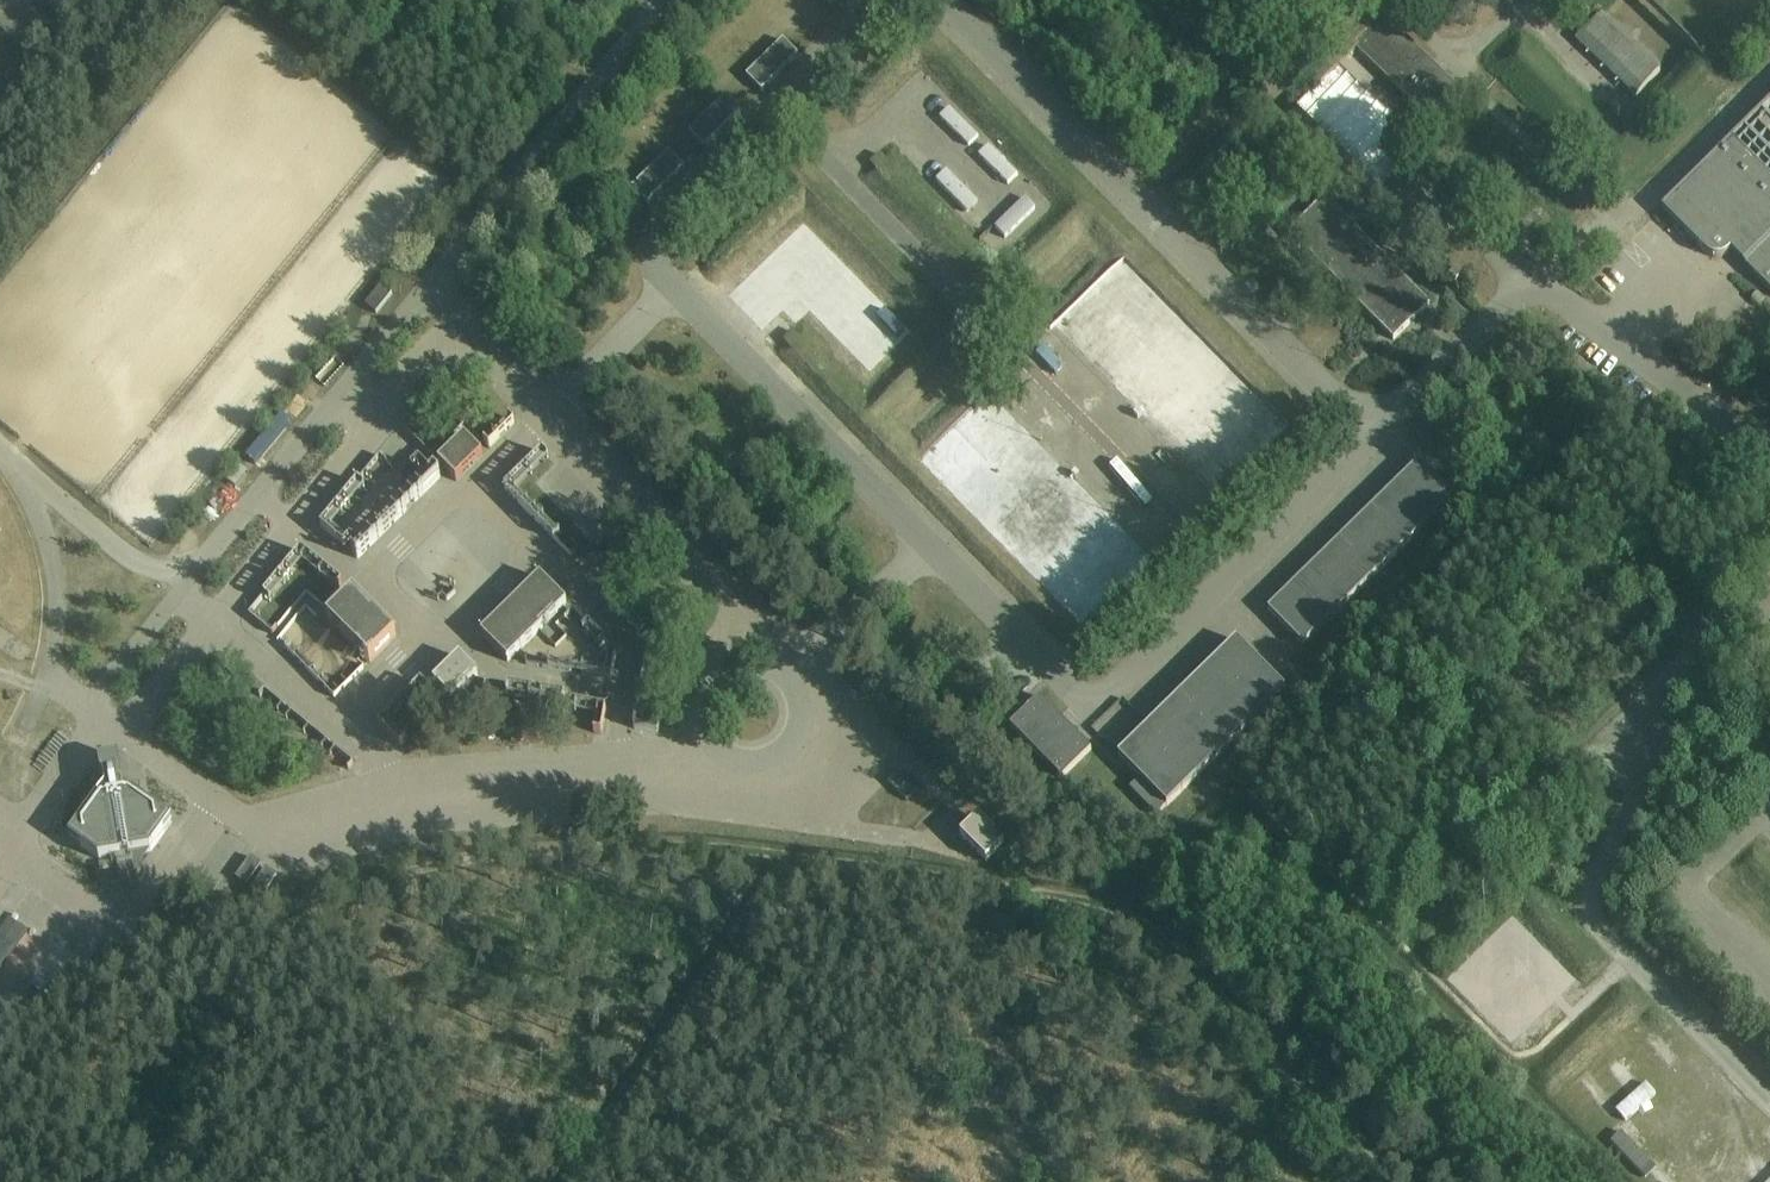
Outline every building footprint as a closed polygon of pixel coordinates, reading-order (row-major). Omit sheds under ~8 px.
[(832,8),(841,0),(824,0),(832,8)] [(1452,24),(1475,0),(1427,0),(1452,24)] [(1609,18),(1604,13),(1579,39),(1577,40),(1582,45),(1609,18)] [(1466,97),(1385,17),(1353,48),(1435,128),(1466,97)] [(799,57),(784,42),(747,78),(762,94),(799,57)] [(1338,73),(1299,113),(1378,191),(1418,150),(1338,73)] [(742,114),(727,98),(690,134),(705,150),(742,114)] [(949,107),(939,116),(966,146),(976,137),(949,107)] [(1663,210),(1707,253),(1710,256),(1713,257),(1716,258),(1719,258),(1721,258),(1724,258),(1727,256),(1729,254),(1732,252),(1769,290),(1769,178),(1733,141),(1663,210)] [(988,145),(977,155),(1005,185),(1016,175),(988,145)] [(684,170),(669,155),(632,191),(648,206),(684,170)] [(951,175),(939,188),(968,217),(981,204),(951,175)] [(1025,196),(991,228),(1003,241),(1037,209),(1025,196)] [(1431,305),(1327,198),(1290,233),(1395,341),(1431,305)] [(1179,452),(1249,384),(1123,256),(1053,324),(1179,452)] [(382,287),(366,307),(377,315),(393,295),(382,287)] [(1751,300),(1761,309),(1767,302),(1758,293),(1751,300)] [(466,437),(440,464),(458,482),(484,455),(466,437)] [(418,455),(401,474),(380,457),(380,458),(351,493),(390,526),(439,474),(418,455)] [(1421,462),(1269,611),(1304,647),(1456,498),(1421,462)] [(390,526),(351,493),(321,529),(352,555),(357,561),(390,526)] [(325,609),(343,587),(302,553),(275,585),(299,604),(307,595),(325,609)] [(509,662),(567,604),(541,578),(483,636),(509,662)] [(272,636),(299,604),(275,585),(249,617),(272,636)] [(329,621),(371,663),(397,636),(355,595),(329,621)] [(1238,640),(1120,757),(1142,779),(1131,790),(1158,817),(1287,690),(1238,640)] [(479,676),(461,658),(435,684),(453,702),(479,676)] [(1093,750),(1041,697),(1011,726),(1063,779),(1093,750)] [(522,728),(505,728),(506,745),(523,744),(522,728)] [(104,791),(69,840),(99,861),(116,859),(121,893),(172,822),(142,801),(140,785),(124,788),(119,759),(99,762),(104,791)] [(962,837),(987,862),(1006,843),(980,818),(962,837)] [(251,857),(236,879),(247,887),(262,865),(251,857)] [(267,869),(252,890),(264,898),(279,877),(267,869)] [(0,941),(0,974),(15,953),(0,941)] [(37,1002),(26,985),(0,1001),(0,1024),(37,1002)] [(1606,1067),(1636,1108),(1650,1097),(1620,1057),(1606,1067)] [(1607,1118),(1619,1109),(1586,1067),(1575,1076),(1607,1118)] [(1699,1131),(1717,1116),(1710,1108),(1692,1123),(1699,1131)] [(1607,1128),(1626,1152),(1638,1143),(1619,1119),(1607,1128)] [(1767,1121),(1756,1132),(1769,1146),(1769,1124),(1767,1121)] [(1755,1149),(1740,1161),(1759,1181),(1769,1181),(1769,1166),(1755,1149)] [(1641,1167),(1655,1181),(1678,1181),(1653,1156),(1641,1167)]
